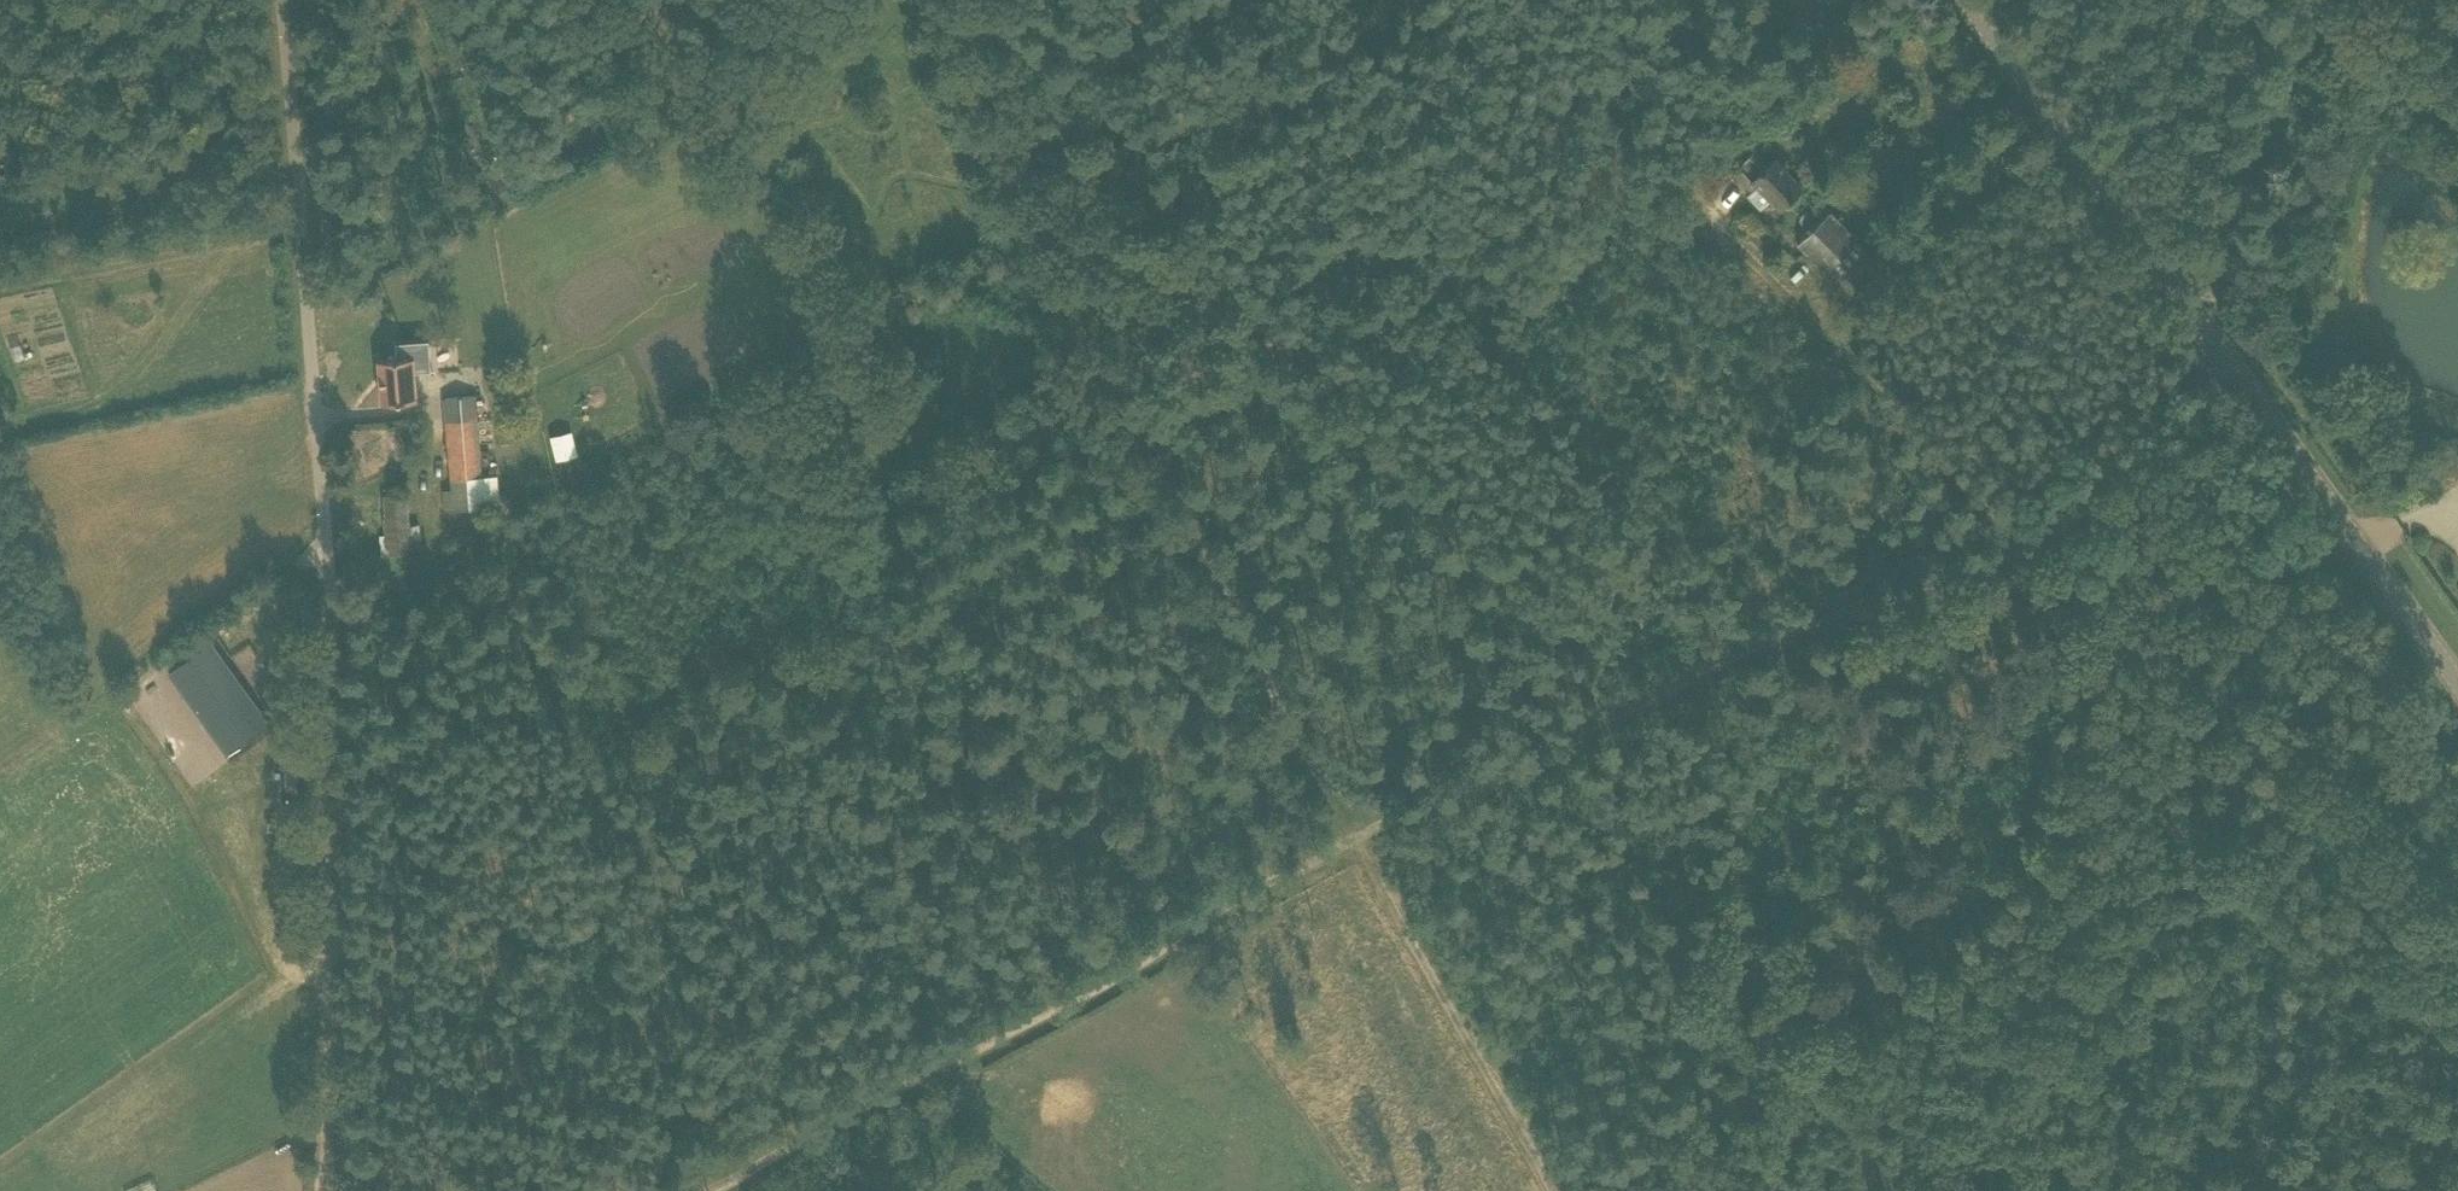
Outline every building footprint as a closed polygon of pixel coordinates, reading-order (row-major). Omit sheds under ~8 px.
[(1804,14),(1818,1),(1817,0),(1792,0),(1804,14)] [(1768,163),(1755,149),(1732,171),(1751,190),(1747,195),(1761,209),(1771,200),(1780,209),(1804,186),(1774,157),(1768,163)] [(1873,256),(1829,212),(1798,243),(1842,287),(1873,256)] [(413,357),(378,360),(382,403),(417,400),(415,372),(463,368),(461,345),(412,349),(413,357)] [(444,510),(501,507),(499,475),(483,476),(477,395),(445,397),(451,489),(443,490),(444,510)] [(409,491),(383,492),(385,550),(422,548),(421,522),(411,522),(409,491)] [(169,673),(227,754),(269,724),(211,643),(169,673)]
